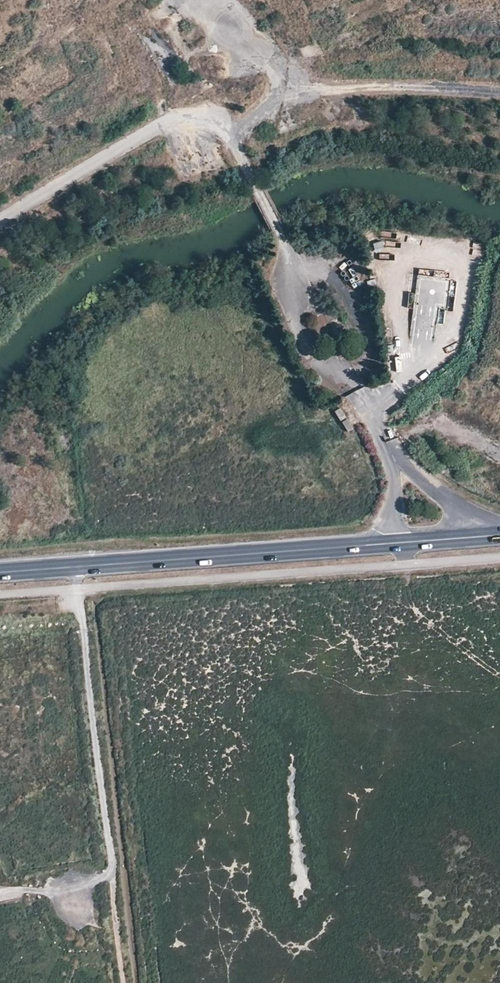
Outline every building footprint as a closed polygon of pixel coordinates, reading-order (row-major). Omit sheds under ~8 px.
[(432,288),(432,276),(417,275),(417,288),(432,288)] [(422,337),(421,344),(431,345),(434,316),(425,316),(426,308),(414,306),(411,336),(422,337)] [(450,354),(459,345),(454,341),(445,349),(450,354)] [(341,421),(347,417),(342,407),(335,411),(341,421)] [(348,432),(354,429),(349,418),(343,421),(348,432)]
